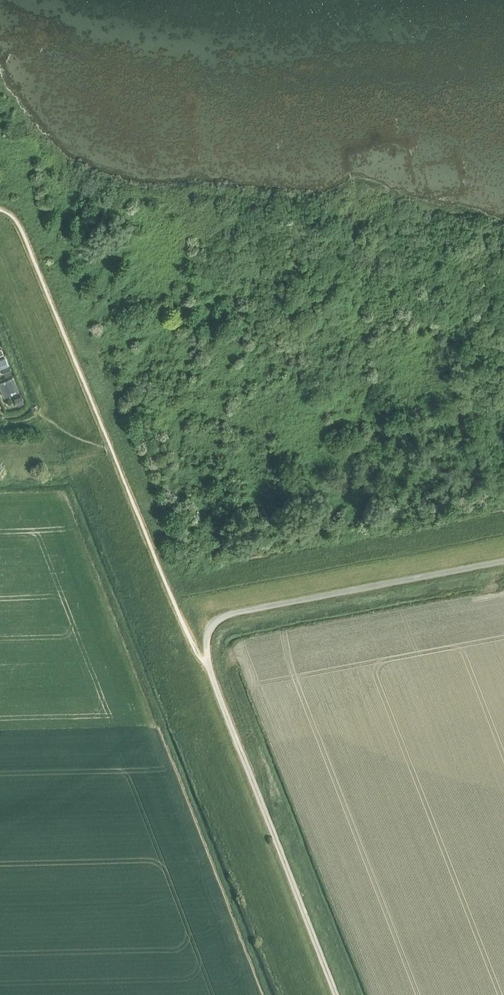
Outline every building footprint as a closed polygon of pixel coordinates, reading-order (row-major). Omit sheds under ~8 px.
[(9,366),(2,369),(5,376),(12,373),(9,366)] [(0,383),(0,389),(3,397),(19,390),(13,377),(0,383)] [(21,396),(14,398),(17,406),(24,403),(21,396)]
